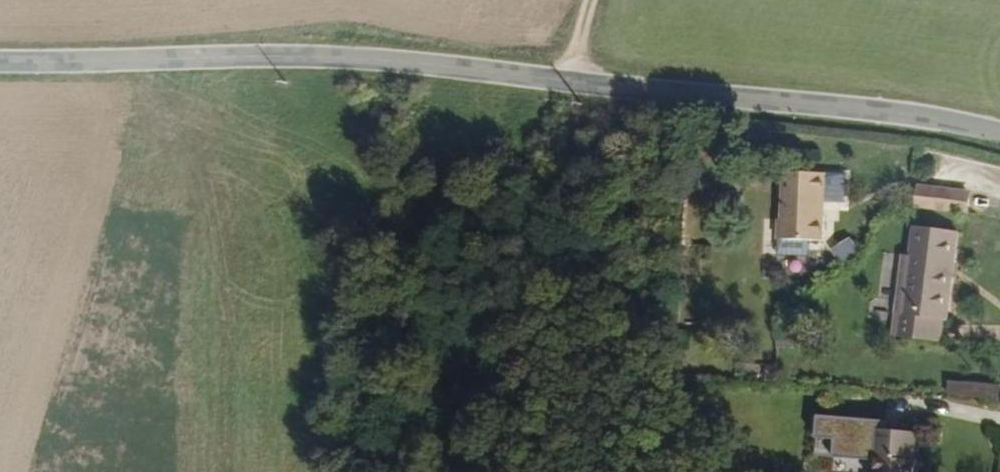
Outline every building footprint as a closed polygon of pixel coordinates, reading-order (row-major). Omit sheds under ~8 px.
[(828,171),(786,167),(779,219),(777,219),(776,233),(820,239),(828,171)] [(913,184),(911,207),(967,211),(969,187),(913,184)] [(907,320),(900,320),(898,340),(943,346),(945,325),(950,325),(961,237),(918,231),(914,261),(907,320)] [(848,237),(828,251),(839,267),(859,253),(848,237)] [(802,255),(803,243),(777,242),(777,254),(802,255)] [(907,261),(900,320),(907,320),(914,261),(907,261)] [(947,383),(946,396),(975,397),(976,384),(947,383)] [(889,462),(891,435),(884,434),(882,461),(889,462)] [(891,435),(889,462),(882,461),(881,471),(917,471),(917,464),(920,437),(891,435)]
